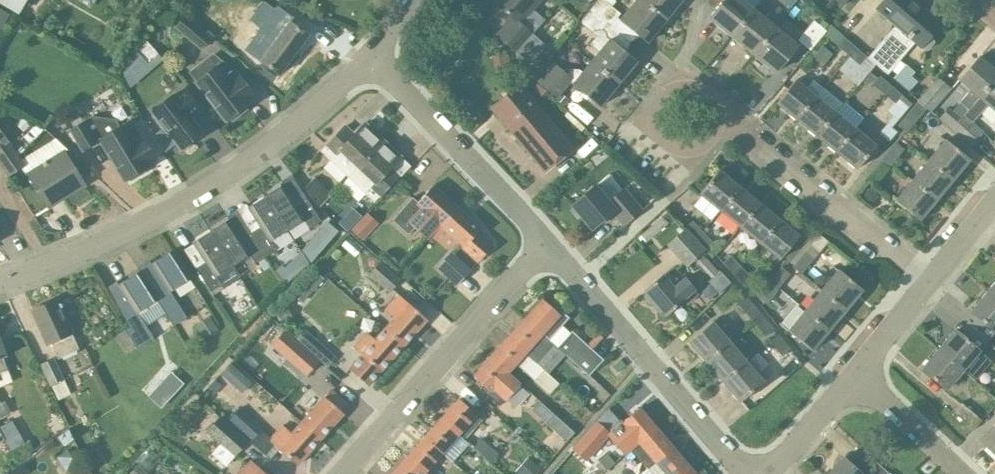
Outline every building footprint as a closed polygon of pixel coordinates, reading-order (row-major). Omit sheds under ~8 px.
[(19,12),(27,0),(0,0),(0,1),(19,12)] [(496,2),(513,17),(498,34),(530,63),(547,45),(520,21),(539,0),(499,0),(496,2)] [(610,26),(620,13),(604,0),(598,0),(591,9),(610,26)] [(667,19),(643,0),(637,0),(621,20),(648,42),(667,19)] [(667,19),(682,0),(643,0),(667,19)] [(705,3),(714,11),(708,18),(731,36),(753,9),(743,1),(744,0),(707,0),(705,3)] [(876,64),(888,74),(915,43),(921,48),(921,47),(924,50),(928,50),(935,43),(934,39),(931,36),(941,24),(913,0),(884,0),(876,9),(896,26),(868,57),(876,64)] [(731,36),(753,54),(776,27),(764,18),(770,10),(760,2),(753,9),(731,36)] [(0,8),(0,31),(10,14),(0,8)] [(288,24),(268,9),(258,22),(278,38),(261,61),(279,74),(307,36),(289,22),(288,24)] [(591,61),(618,84),(636,61),(609,39),(603,34),(610,26),(591,9),(580,22),(596,35),(589,44),(599,52),(591,61)] [(212,37),(187,16),(177,28),(202,49),(212,37)] [(827,30),(814,20),(798,40),(810,50),(827,30)] [(798,45),(776,27),(753,54),(776,72),(798,45)] [(827,36),(850,55),(856,47),(834,28),(827,36)] [(144,36),(137,50),(150,64),(161,55),(144,36)] [(876,64),(868,57),(856,47),(850,55),(869,72),(876,64)] [(237,74),(213,54),(200,64),(208,73),(197,82),(226,120),(230,117),(232,121),(247,109),(244,106),(248,103),(247,101),(254,95),(237,73),(237,74)] [(994,77),(994,70),(979,56),(959,79),(971,89),(953,110),(949,107),(939,118),(951,129),(994,77)] [(618,84),(591,61),(582,72),(579,69),(565,68),(564,70),(548,58),(533,77),(558,98),(562,93),(571,82),(600,105),(618,84)] [(884,93),(891,85),(880,75),(873,84),(884,93)] [(918,101),(931,112),(952,88),(938,76),(916,100),(918,101)] [(951,129),(972,147),(985,132),(973,121),(988,104),(994,110),(994,77),(951,129)] [(796,119),(823,87),(813,79),(806,88),(796,79),(776,103),(796,119)] [(575,147),(521,83),(492,108),(545,172),(575,147)] [(891,85),(884,93),(895,102),(888,110),(894,116),(879,133),(889,141),(898,131),(892,127),(912,103),(891,85)] [(796,119),(816,136),(835,112),(836,113),(844,103),(824,87),(823,87),(796,119)] [(201,109),(185,88),(174,96),(173,95),(152,111),(181,148),(182,147),(184,149),(194,142),(192,140),(202,132),(190,117),(201,109)] [(562,93),(558,98),(556,100),(563,105),(569,99),(562,93)] [(931,112),(918,101),(898,125),(907,133),(920,118),(926,124),(934,115),(931,112)] [(835,152),(855,128),(836,113),(835,112),(816,136),(835,152)] [(91,116),(85,120),(97,140),(100,138),(124,179),(129,177),(130,179),(146,170),(144,168),(148,165),(147,163),(156,158),(143,136),(142,137),(132,120),(125,124),(124,124),(119,127),(115,119),(91,116)] [(21,118),(16,124),(24,132),(29,126),(21,118)] [(97,140),(85,120),(71,128),(83,148),(97,140)] [(347,177),(383,139),(366,123),(355,134),(346,125),(321,152),(347,177)] [(47,125),(29,136),(38,150),(55,139),(47,125)] [(855,128),(835,152),(856,169),(875,145),(855,128)] [(0,131),(0,165),(8,175),(23,165),(18,157),(0,131)] [(884,155),(893,163),(909,144),(899,136),(884,155)] [(383,139),(347,177),(347,178),(373,202),(398,176),(389,167),(400,156),(383,139)] [(929,160),(953,179),(969,159),(945,139),(929,160)] [(29,172),(26,173),(47,207),(84,184),(65,151),(29,172)] [(893,163),(884,155),(866,176),(876,184),(893,163)] [(929,160),(912,179),(936,199),(953,179),(929,160)] [(719,210),(738,187),(717,170),(698,193),(701,195),(693,206),(711,220),(719,210)] [(936,199),(912,179),(895,200),(919,219),(936,199)] [(319,180),(307,193),(319,207),(332,193),(319,180)] [(284,184),(265,196),(287,231),(305,219),(310,228),(321,221),(306,197),(296,203),(284,184)] [(441,223),(457,206),(433,185),(418,202),(413,198),(393,219),(408,233),(414,227),(428,239),(442,224),(441,223)] [(571,209),(578,218),(582,215),(592,228),(613,211),(624,225),(641,210),(624,189),(608,202),(595,185),(572,204),(574,206),(571,209)] [(738,226),(757,203),(738,187),(719,210),(738,226)] [(867,191),(866,196),(868,200),(872,202),(877,200),(878,195),(876,191),(872,189),(867,191)] [(287,231),(265,196),(248,207),(260,226),(250,233),(265,257),(277,249),(271,241),(287,231)] [(777,219),(757,203),(738,226),(758,242),(777,219)] [(482,228),(457,206),(441,223),(442,224),(465,245),(463,246),(465,247),(466,245),(480,258),(479,260),(480,261),(492,247),(491,246),(489,248),(475,236),(482,228)] [(354,209),(340,223),(347,231),(361,216),(354,209)] [(669,223),(663,216),(640,235),(646,242),(669,223)] [(265,257),(250,233),(241,238),(229,219),(210,231),(232,266),(233,265),(250,254),(255,263),(259,261),(265,257)] [(798,236),(777,219),(758,242),(779,259),(798,236)] [(693,221),(684,229),(694,239),(702,231),(693,221)] [(328,223),(304,252),(312,263),(338,231),(328,223)] [(362,243),(368,237),(358,227),(352,233),(362,243)] [(680,232),(667,244),(687,266),(700,254),(704,250),(694,239),(684,229),(680,232)] [(232,266),(210,231),(193,242),(206,261),(195,268),(211,291),(238,274),(233,265),(232,266)] [(702,231),(694,239),(704,250),(712,242),(702,231)] [(356,256),(363,247),(350,235),(342,245),(356,256)] [(794,267),(802,273),(819,252),(810,245),(794,267)] [(147,286),(156,300),(173,325),(186,317),(170,291),(191,278),(172,250),(151,263),(159,277),(148,284),(147,286)] [(472,270),(451,251),(437,268),(457,286),(472,270)] [(284,265),(278,271),(290,283),(312,263),(304,252),(287,268),(284,265)] [(730,283),(704,255),(697,261),(713,279),(709,282),(718,291),(721,288),(722,290),(730,283)] [(731,255),(723,263),(733,274),(741,266),(731,255)] [(265,257),(259,261),(264,269),(270,265),(265,257)] [(401,279),(380,261),(370,274),(391,292),(401,279)] [(733,274),(743,284),(751,276),(741,266),(733,274)] [(770,280),(779,288),(791,274),(781,266),(770,280)] [(838,269),(821,290),(845,310),(862,289),(838,269)] [(137,312),(156,300),(147,286),(148,284),(140,270),(118,284),(124,294),(115,300),(129,327),(125,330),(137,348),(154,337),(137,312)] [(326,279),(317,271),(295,295),(304,303),(326,279)] [(674,285),(664,274),(645,290),(646,292),(644,294),(643,297),(650,304),(653,304),(655,302),(665,315),(684,298),(687,302),(698,293),(684,276),(674,285)] [(779,288),(770,280),(757,296),(766,304),(779,288)] [(821,290),(805,309),(828,329),(845,310),(821,290)] [(994,331),(994,298),(988,292),(971,312),(994,332),(994,331)] [(753,321),(762,313),(745,293),(736,301),(753,321)] [(395,316),(385,328),(404,344),(427,318),(399,294),(386,308),(395,316)] [(51,345),(57,358),(80,347),(57,298),(32,309),(49,345),(51,345)] [(543,298),(526,317),(555,343),(566,354),(589,376),(604,359),(573,330),(570,333),(562,325),(569,317),(556,305),(554,307),(543,298)] [(295,317),(291,308),(280,314),(285,323),(295,317)] [(828,329),(805,309),(788,329),(811,349),(828,329)] [(762,313),(753,321),(765,336),(775,328),(762,313)] [(211,316),(197,325),(206,338),(220,329),(211,316)] [(526,317),(509,336),(536,360),(534,361),(537,363),(555,343),(526,317)] [(706,362),(729,342),(712,322),(688,342),(706,362)] [(404,344),(385,328),(375,339),(367,331),(353,346),(362,354),(349,368),(368,384),(404,344)] [(939,349),(963,370),(979,350),(955,329),(939,349)] [(285,331),(274,343),(306,371),(317,359),(312,355),(285,331)] [(337,356),(308,331),(299,341),(327,367),(337,356)] [(791,348),(779,333),(769,341),(782,356),(791,348)] [(509,336),(492,355),(509,371),(516,363),(534,379),(543,369),(537,363),(534,361),(536,360),(509,336)] [(13,381),(3,358),(7,356),(0,337),(0,386),(13,381)] [(746,361),(729,342),(706,362),(722,381),(746,361)] [(963,370),(939,349),(922,369),(946,389),(963,370)] [(509,371),(492,355),(474,375),(484,384),(481,388),(500,405),(505,399),(506,400),(509,397),(514,397),(520,391),(519,385),(522,382),(509,371)] [(71,394),(54,357),(40,364),(50,386),(51,385),(58,400),(71,394)] [(764,381),(746,361),(722,381),(740,402),(764,381)] [(230,362),(220,373),(229,381),(239,371),(230,362)] [(221,387),(214,380),(206,389),(214,395),(221,387)] [(175,392),(162,381),(149,396),(161,407),(175,392)] [(332,388),(306,418),(324,434),(344,411),(342,410),(348,403),(332,388)] [(442,417),(459,433),(476,413),(459,398),(442,417)] [(11,413),(5,401),(1,403),(0,400),(0,419),(11,413)] [(540,400),(532,409),(558,433),(566,425),(540,400)] [(982,419),(961,401),(952,412),(973,430),(982,419)] [(264,428),(240,407),(229,419),(253,440),(264,428)] [(630,448),(655,427),(639,408),(623,422),(621,419),(618,421),(606,431),(608,434),(624,453),(630,448)] [(608,410),(596,423),(606,431),(618,421),(608,410)] [(220,415),(206,431),(235,457),(249,441),(220,415)] [(442,417),(425,436),(442,452),(459,433),(442,417)] [(324,434),(306,418),(293,432),(284,424),(270,439),(298,464),(324,434)] [(980,438),(994,453),(994,422),(980,438)] [(596,423),(585,435),(598,446),(608,434),(596,423)] [(630,448),(648,469),(673,447),(655,427),(630,448)] [(459,433),(442,452),(452,461),(469,442),(465,438),(459,433)] [(442,452),(425,436),(408,455),(425,471),(442,452)] [(499,453),(482,437),(473,447),(491,462),(499,453)] [(648,469),(652,473),(681,473),(689,467),(673,447),(648,469)] [(141,464),(149,472),(162,458),(153,450),(141,464)] [(608,454),(599,462),(606,470),(615,463),(608,454)] [(408,455),(391,473),(428,473),(425,471),(408,455)] [(520,473),(539,473),(543,470),(528,457),(516,470),(520,473)] [(844,457),(828,473),(862,473),(844,457)] [(252,460),(239,473),(268,473),(252,460)] [(138,465),(129,473),(147,473),(138,465)]
